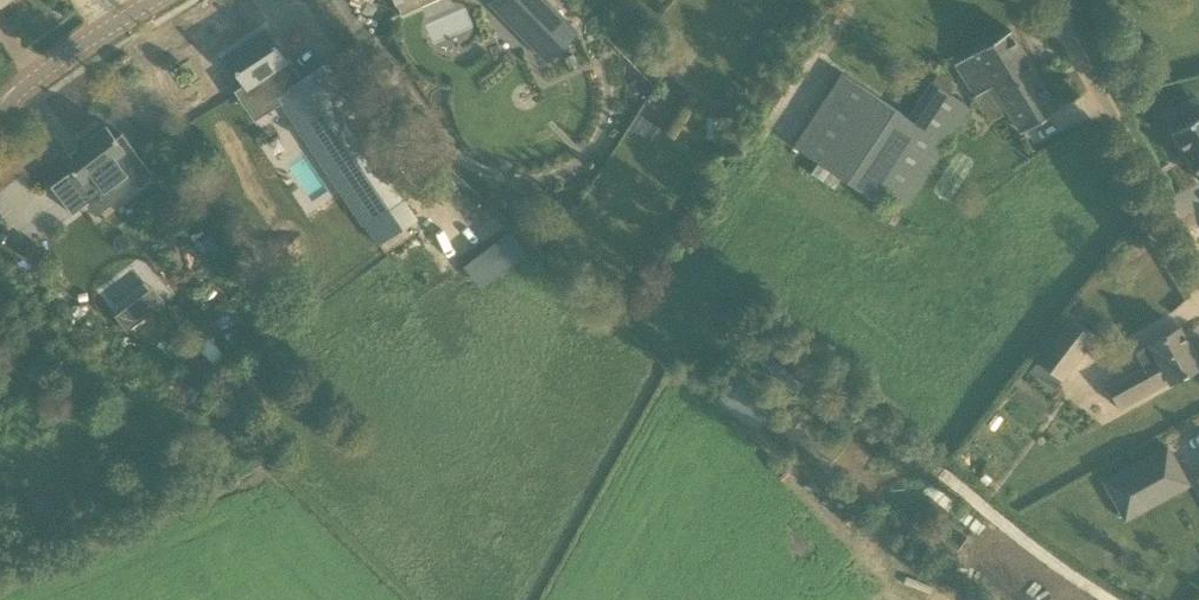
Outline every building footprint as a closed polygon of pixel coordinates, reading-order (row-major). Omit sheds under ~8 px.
[(401,14),(420,6),(419,0),(395,0),(401,14)] [(547,0),(491,0),(550,60),(579,32),(547,0)] [(265,29),(226,55),(248,87),(273,70),(286,90),(278,95),(378,243),(408,222),(395,203),(413,191),(327,63),(299,81),(286,61),(287,61),(265,29)] [(989,119),(1007,108),(1021,131),(1058,108),(1010,30),(955,63),(989,119)] [(886,195),(905,207),(970,106),(950,94),(931,82),(929,80),(905,117),(899,113),(851,182),(882,201),(886,195)] [(1177,128),(1172,131),(1198,178),(1198,116),(1177,128)] [(72,215),(103,191),(104,192),(144,162),(122,134),(116,138),(106,125),(93,135),(64,157),(73,169),(51,186),(72,215)] [(111,257),(102,278),(112,282),(106,296),(131,306),(146,271),(111,257)] [(1069,320),(1038,359),(1062,378),(1093,338),(1069,320)] [(1179,327),(1149,344),(1150,345),(1136,352),(1144,367),(1109,386),(1109,385),(1107,386),(1120,408),(1169,381),(1170,382),(1198,366),(1198,363),(1179,327)] [(741,371),(716,402),(755,433),(780,402),(741,371)] [(1104,481),(1122,513),(1138,504),(1133,494),(1148,486),(1154,495),(1185,478),(1167,446),(1104,481)]
